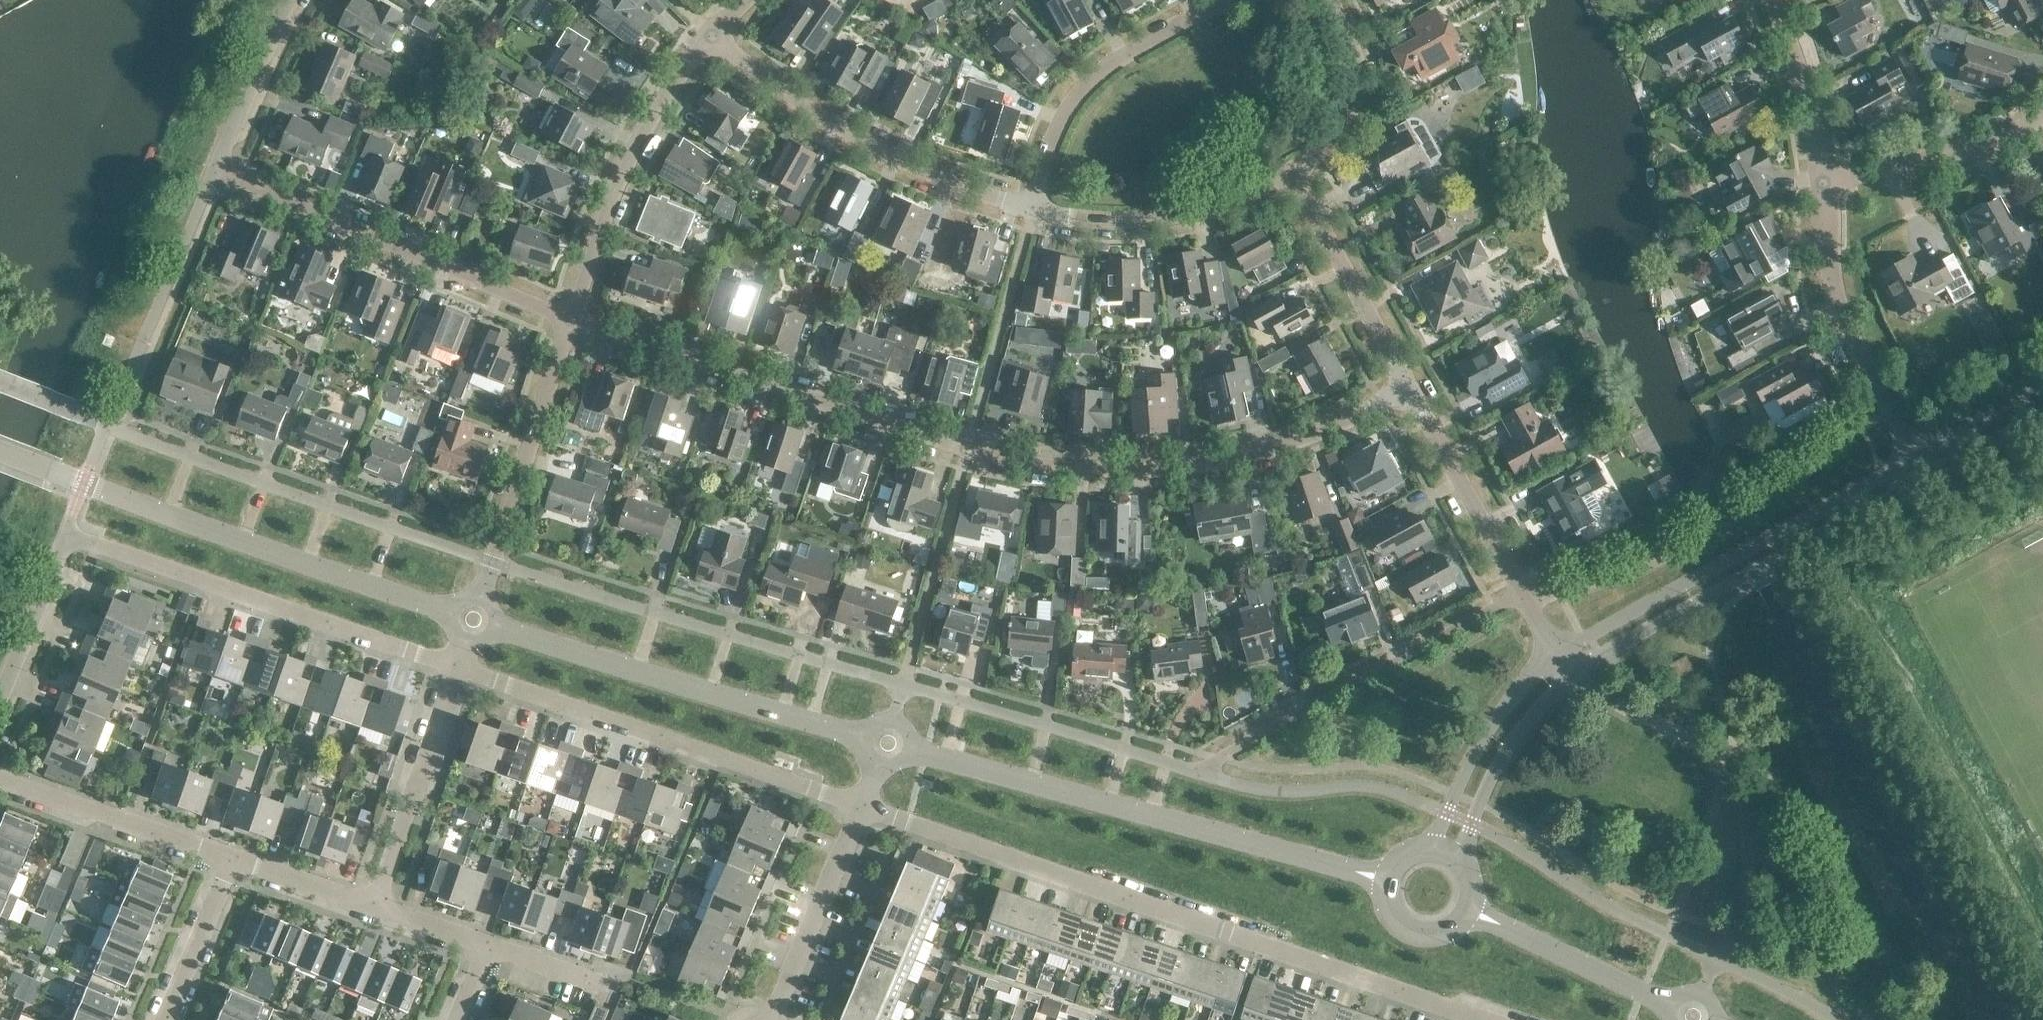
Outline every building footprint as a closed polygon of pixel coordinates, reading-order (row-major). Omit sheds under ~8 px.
[(344,27),(387,51),(403,23),(400,21),(404,14),(382,2),(378,9),(362,0),(358,0),(344,27)] [(520,5),(524,9),(534,9),(542,0),(524,0),(520,5)] [(602,2),(599,0),(589,0),(583,8),(592,15),(592,16),(632,46),(653,18),(641,9),(647,0),(604,0),(602,2)] [(772,39),(773,39),(775,36),(797,51),(795,54),(796,55),(803,44),(815,52),(843,11),(826,0),(819,0),(811,11),(797,2),(772,39)] [(1017,4),(1013,0),(993,0),(1007,14),(1017,4)] [(1094,23),(1082,0),(1048,0),(1045,2),(1065,39),(1094,23)] [(1127,9),(1143,0),(1121,0),(1127,9)] [(1868,0),(1852,0),(1843,5),(1849,15),(1829,27),(1845,57),(1866,46),(1861,36),(1871,31),(1864,18),(1875,12),(1868,0)] [(1926,1),(1932,13),(1938,10),(1932,0),(1927,0),(1926,1)] [(1990,9),(1993,11),(2001,6),(2002,9),(2007,7),(2018,27),(2040,15),(2032,0),(1985,0),(1990,9)] [(443,26),(419,12),(413,23),(437,36),(443,26)] [(1415,62),(1422,76),(1457,57),(1449,43),(1457,39),(1449,23),(1444,26),(1436,12),(1412,24),(1420,39),(1395,52),(1404,68),(1415,62)] [(1711,15),(1706,18),(1661,42),(1675,67),(1704,51),(1713,67),(1724,61),(1725,63),(1749,50),(1732,19),(1717,27),(1711,15)] [(914,30),(935,42),(938,35),(938,25),(935,18),(914,30)] [(1968,31),(1941,23),(1937,37),(1964,45),(1968,31)] [(1033,82),(1054,61),(1018,24),(1017,25),(1020,28),(1000,47),(997,44),(996,45),(1033,82)] [(558,46),(545,67),(555,73),(554,76),(574,89),(573,92),(587,100),(608,67),(584,52),(590,41),(568,27),(557,46),(558,46)] [(915,32),(909,43),(917,47),(922,46),(926,38),(915,32)] [(853,92),(859,81),(871,88),(873,84),(886,60),(887,58),(861,43),(858,44),(856,48),(844,41),(824,76),(853,92)] [(355,56),(327,44),(309,87),(337,98),(355,56)] [(2016,60),(1968,45),(1958,79),(2006,93),(2016,60)] [(486,53),(479,66),(491,73),(499,60),(486,53)] [(392,68),(364,54),(358,67),(386,80),(392,68)] [(1912,54),(1900,60),(1905,69),(1916,63),(1912,54)] [(1905,80),(1892,58),(1870,70),(1877,82),(1849,98),(1863,125),(1898,106),(1889,89),(1905,80)] [(880,88),(893,64),(886,60),(873,84),(880,88)] [(1480,64),(1461,75),(1467,87),(1471,88),(1488,79),(1480,64)] [(509,65),(501,79),(514,86),(521,72),(509,65)] [(928,83),(903,71),(885,108),(910,121),(914,113),(927,119),(943,86),(930,79),(928,83)] [(537,99),(545,85),(521,72),(514,86),(537,99)] [(997,105),(1001,92),(969,81),(962,102),(986,110),(974,148),(1005,158),(1020,112),(997,105)] [(1733,96),(1727,84),(1685,107),(1692,119),(1705,112),(1719,138),(1734,129),(1737,133),(1751,125),(1749,121),(1765,113),(1750,86),(1733,96)] [(715,89),(700,111),(712,119),(705,129),(708,131),(703,139),(722,151),(727,143),(739,152),(750,135),(738,127),(748,112),(715,89)] [(371,112),(346,101),(342,110),(367,121),(371,112)] [(580,152),(595,125),(557,105),(542,132),(580,152)] [(281,149),(305,159),(320,166),(330,144),(345,150),(355,127),(332,117),(327,130),(295,117),(281,149)] [(1410,120),(1407,120),(1395,127),(1398,133),(1377,145),(1378,155),(1368,160),(1364,166),(1377,190),(1402,176),(1405,180),(1432,165),(1440,155),(1424,126),(1423,124),(1421,122),(1419,121),(1418,121),(1415,120),(1413,120),(1410,120)] [(403,167),(388,160),(395,144),(371,134),(362,157),(372,162),(360,192),(388,203),(403,167)] [(805,172),(815,155),(791,142),(780,161),(777,159),(768,174),(795,189),(789,199),(800,206),(816,178),(805,172)] [(545,154),(523,144),(518,156),(540,166),(545,154)] [(699,147),(693,157),(676,148),(662,174),(697,193),(702,183),(708,186),(721,162),(699,147)] [(1735,194),(1724,200),(1732,214),(1777,190),(1768,174),(1774,171),(1761,147),(1755,150),(1753,147),(1713,170),(1721,185),(1728,181),(1735,194)] [(466,172),(452,166),(447,179),(423,169),(407,207),(431,218),(435,209),(448,215),(466,172)] [(579,182),(546,168),(538,188),(532,185),(526,199),(565,215),(579,182)] [(1460,182),(1453,169),(1430,181),(1437,194),(1460,182)] [(852,231),(874,187),(850,175),(827,218),(852,231)] [(460,209),(470,186),(462,183),(452,206),(460,209)] [(475,215),(485,192),(470,186),(460,209),(475,215)] [(1437,213),(1425,191),(1402,204),(1414,226),(1402,232),(1417,258),(1456,237),(1441,211),(1437,213)] [(695,214),(651,196),(638,230),(682,247),(695,214)] [(911,209),(895,201),(881,231),(891,236),(888,243),(910,254),(929,213),(913,205),(911,209)] [(2009,224),(1997,201),(1968,217),(1990,256),(2008,245),(2015,257),(2036,246),(2021,218),(2009,224)] [(794,228),(802,215),(788,208),(781,221),(794,228)] [(753,233),(757,219),(743,214),(738,228),(753,233)] [(1750,232),(1722,247),(1733,268),(1721,275),(1731,292),(1771,270),(1763,256),(1779,247),(1773,236),(1778,233),(1769,216),(1748,228),(1750,232)] [(279,236),(247,222),(233,254),(220,248),(210,271),(234,281),(241,266),(263,275),(279,236)] [(503,236),(499,247),(513,252),(511,256),(549,268),(559,239),(521,227),(516,241),(503,236)] [(964,227),(953,266),(966,269),(966,273),(968,276),(998,285),(1005,259),(992,256),(991,253),(995,236),(964,227)] [(1278,255),(1263,228),(1230,246),(1245,273),(1253,268),(1260,282),(1269,278),(1261,264),(1278,255)] [(856,232),(844,257),(855,262),(867,237),(856,232)] [(1477,241),(1460,250),(1469,268),(1487,258),(1477,241)] [(313,304),(324,309),(327,310),(337,287),(323,281),(331,262),(301,249),(286,284),(283,283),(282,286),(285,287),(282,295),(312,307),(313,304)] [(837,256),(818,250),(813,266),(831,272),(837,256)] [(1199,251),(1167,258),(1174,297),(1188,294),(1189,301),(1201,298),(1202,307),(1224,303),(1217,268),(1203,271),(1199,251)] [(1974,293),(1953,254),(1940,261),(1937,255),(1916,267),(1911,258),(1879,275),(1900,314),(1932,297),(1930,293),(1944,285),(1954,303),(1974,293)] [(1076,260),(1046,255),(1041,288),(1026,286),(1022,310),(1047,315),(1050,298),(1069,301),(1076,260)] [(896,279),(912,287),(923,264),(907,257),(896,279)] [(634,266),(626,291),(664,304),(669,289),(679,292),(687,269),(659,260),(655,272),(634,266)] [(837,270),(848,275),(852,264),(841,260),(837,270)] [(1138,260),(1108,261),(1108,301),(1128,301),(1128,318),(1154,318),(1153,293),(1139,293),(1138,260)] [(1456,264),(1414,287),(1410,289),(1435,334),(1467,317),(1470,322),(1493,310),(1480,287),(1471,292),(1456,264)] [(395,285),(364,273),(349,311),(362,316),(360,320),(362,323),(370,326),(367,334),(388,342),(400,309),(387,304),(395,285)] [(711,319),(745,330),(758,288),(724,277),(711,319)] [(1783,312),(1772,292),(1756,301),(1757,302),(1727,319),(1743,349),(1727,358),(1733,368),(1759,354),(1753,344),(1775,332),(1768,321),(1783,312)] [(998,298),(981,293),(977,308),(993,313),(998,298)] [(786,310),(773,305),(760,344),(792,354),(804,314),(809,316),(815,300),(803,296),(799,307),(790,304),(787,305),(786,310)] [(1277,312),(1272,301),(1250,313),(1260,331),(1273,324),(1280,337),(1313,320),(1302,298),(1277,312)] [(420,313),(402,360),(414,365),(420,350),(433,355),(437,346),(456,354),(470,317),(445,307),(439,320),(420,313)] [(861,318),(832,309),(827,323),(836,326),(832,338),(843,341),(835,368),(858,375),(871,337),(856,332),(861,318)] [(1017,311),(1015,323),(1027,325),(1029,313),(1017,311)] [(486,343),(474,371),(505,384),(518,355),(506,350),(512,334),(491,325),(484,342),(486,343)] [(909,331),(894,326),(890,327),(886,341),(871,337),(858,375),(882,383),(888,365),(908,371),(920,334),(914,332),(911,334),(909,331)] [(1016,327),(1014,343),(1028,344),(1030,329),(1016,327)] [(326,335),(317,331),(309,334),(305,344),(320,350),(326,335)] [(1048,331),(1046,347),(1061,349),(1063,333),(1048,331)] [(1344,377),(1324,339),(1295,354),(1316,392),(1344,377)] [(1067,341),(1066,357),(1080,357),(1082,342),(1067,341)] [(1598,344),(1589,348),(1593,356),(1601,351),(1598,344)] [(1291,357),(1285,346),(1257,362),(1263,372),(1291,357)] [(1473,395),(1485,389),(1491,402),(1528,382),(1518,363),(1510,367),(1506,358),(1503,357),(1499,360),(1492,347),(1457,366),(1473,395)] [(935,358),(924,397),(953,405),(959,386),(973,390),(980,364),(950,356),(947,357),(946,361),(935,358)] [(1543,365),(1551,380),(1567,371),(1559,356),(1543,365)] [(1205,381),(1215,424),(1245,417),(1239,391),(1252,388),(1245,358),(1223,363),(1226,376),(1205,381)] [(1033,367),(1003,359),(996,385),(1010,388),(1004,407),(1036,416),(1047,377),(1033,374),(1034,370),(1033,367)] [(208,373),(175,360),(172,368),(167,371),(164,381),(165,386),(162,394),(165,395),(168,400),(175,403),(180,400),(213,412),(226,379),(225,379),(230,367),(212,361),(208,373)] [(1823,393),(1809,366),(1792,375),(1785,363),(1752,381),(1764,403),(1777,396),(1786,413),(1823,393)] [(471,374),(460,370),(451,394),(462,399),(471,374)] [(296,383),(307,388),(312,377),(300,372),(296,383)] [(597,401),(583,397),(574,424),(600,432),(606,413),(623,419),(634,385),(605,375),(597,401)] [(1131,390),(1135,433),(1167,431),(1166,417),(1178,416),(1176,392),(1175,392),(1174,375),(1149,377),(1149,389),(1131,390)] [(1704,378),(1694,383),(1699,392),(1709,387),(1704,378)] [(1737,380),(1717,391),(1725,406),(1745,395),(1737,380)] [(295,383),(290,396),(281,393),(277,395),(275,401),(252,392),(239,425),(274,439),(286,410),(285,410),(287,406),(298,410),(301,403),(307,388),(296,383),(295,383)] [(380,398),(398,405),(404,390),(385,383),(380,398)] [(322,394),(307,388),(301,403),(316,408),(322,394)] [(1111,425),(1113,389),(1099,388),(1099,392),(1073,390),(1071,431),(1097,433),(1098,424),(1111,425)] [(683,402),(658,394),(645,432),(669,440),(666,451),(680,456),(693,417),(679,413),(683,402)] [(445,403),(440,418),(448,421),(450,416),(463,421),(466,411),(445,403)] [(1514,439),(1501,446),(1518,478),(1566,452),(1548,421),(1540,425),(1529,404),(1503,418),(1514,439)] [(705,443),(719,448),(717,454),(742,462),(751,434),(739,431),(744,414),(718,405),(705,443)] [(359,406),(354,419),(340,413),(338,413),(336,413),(335,413),(333,413),(331,413),(329,414),(328,415),(327,417),(325,419),(325,420),(315,417),(303,447),(339,461),(352,428),(363,433),(371,410),(359,406)] [(463,421),(450,416),(448,421),(434,465),(479,480),(490,445),(489,445),(488,448),(469,442),(474,425),(478,426),(478,425),(463,421)] [(802,433),(775,424),(763,463),(790,471),(802,433)] [(413,449),(425,454),(434,432),(422,427),(413,449)] [(375,439),(363,468),(401,482),(413,454),(375,439)] [(834,443),(822,481),(835,486),(834,489),(836,493),(860,501),(867,480),(857,477),(865,453),(834,443)] [(1381,443),(1359,454),(1345,462),(1362,494),(1383,482),(1387,489),(1402,481),(1381,443)] [(1595,459),(1579,468),(1558,479),(1559,481),(1539,491),(1565,539),(1594,523),(1594,522),(1596,520),(1598,518),(1599,517),(1600,516),(1600,515),(1601,513),(1601,511),(1601,510),(1601,508),(1600,506),(1600,505),(1590,488),(1606,480),(1595,459)] [(624,468),(621,477),(637,482),(640,473),(624,468)] [(932,479),(901,469),(890,502),(887,501),(886,504),(889,505),(886,516),(888,517),(888,519),(890,524),(894,527),(898,529),(902,530),(908,530),(913,527),(914,525),(917,526),(918,523),(932,528),(940,504),(925,499),(932,479)] [(582,486),(557,478),(548,507),(586,519),(592,501),(603,504),(611,480),(587,472),(582,486)] [(1317,474),(1302,479),(1304,485),(1288,490),(1289,495),(1284,496),(1292,519),(1313,512),(1315,516),(1330,511),(1317,474)] [(786,482),(783,490),(795,494),(798,485),(786,482)] [(1345,487),(1339,489),(1342,498),(1348,496),(1345,487)] [(983,525),(1012,531),(1019,500),(1006,497),(1007,495),(979,490),(975,512),(962,509),(956,536),(980,541),(983,525)] [(1246,497),(1195,506),(1201,541),(1251,532),(1255,554),(1271,551),(1266,523),(1251,526),(1246,497)] [(629,499),(621,525),(660,538),(657,548),(671,553),(681,521),(668,516),(670,512),(629,499)] [(1041,506),(1039,549),(1073,551),(1075,507),(1041,506)] [(1128,507),(1098,506),(1097,550),(1126,551),(1126,563),(1139,564),(1139,534),(1127,534),(1128,507)] [(1354,510),(1348,513),(1354,523),(1365,517),(1362,512),(1354,510)] [(776,517),(755,511),(751,524),(771,531),(776,517)] [(1390,539),(1399,557),(1433,538),(1420,515),(1404,524),(1398,512),(1368,528),(1378,546),(1390,539)] [(1347,520),(1334,525),(1345,552),(1358,547),(1347,520)] [(857,538),(861,527),(848,522),(844,533),(857,538)] [(739,559),(745,540),(719,532),(713,551),(707,549),(698,576),(736,589),(745,561),(739,559)] [(840,540),(837,547),(849,551),(851,544),(840,540)] [(1287,553),(1284,540),(1275,542),(1278,555),(1287,553)] [(915,556),(914,560),(926,563),(931,547),(925,545),(915,556)] [(859,551),(855,564),(869,569),(873,556),(859,551)] [(1003,553),(997,580),(1013,584),(1019,556),(1003,553)] [(792,570),(771,564),(761,593),(782,601),(781,602),(798,607),(803,591),(824,597),(834,567),(797,555),(792,570)] [(1071,583),(1085,584),(1086,556),(1072,555),(1071,583)] [(1443,594),(1459,586),(1442,555),(1404,576),(1417,601),(1440,588),(1443,594)] [(1352,569),(1362,593),(1375,587),(1366,563),(1352,569)] [(1087,577),(1086,589),(1109,590),(1110,578),(1087,577)] [(1275,595),(1271,577),(1258,580),(1263,599),(1275,595)] [(1388,577),(1377,583),(1381,590),(1391,584),(1388,577)] [(944,579),(939,595),(952,599),(956,582),(944,579)] [(111,600),(104,617),(142,633),(154,604),(108,584),(103,597),(111,600)] [(898,602),(847,586),(838,616),(888,632),(898,602)] [(1197,627),(1209,625),(1204,590),(1192,591),(1197,627)] [(194,596),(181,591),(179,597),(192,602),(194,596)] [(1051,616),(1065,617),(1067,593),(1053,592),(1051,616)] [(1068,593),(1066,615),(1081,616),(1082,594),(1068,593)] [(1133,595),(1115,595),(1115,607),(1133,607),(1133,595)] [(1379,629),(1366,596),(1321,614),(1332,643),(1362,632),(1364,635),(1379,629)] [(1151,598),(1139,599),(1140,611),(1147,610),(1152,606),(1151,598)] [(940,647),(967,654),(978,617),(989,620),(993,609),(973,603),(970,614),(951,608),(940,647)] [(1270,640),(1276,638),(1267,606),(1241,613),(1246,629),(1240,631),(1249,663),(1274,656),(1270,640)] [(1397,606),(1390,610),(1396,620),(1403,617),(1397,606)] [(142,633),(104,617),(96,634),(89,631),(84,643),(130,662),(142,633)] [(1054,622),(1012,617),(1012,623),(1009,623),(1009,627),(1011,627),(1009,647),(1012,647),(1012,654),(1014,657),(1018,657),(1023,657),(1026,655),(1027,649),(1051,652),(1054,622)] [(182,665),(212,675),(225,636),(208,630),(211,622),(198,618),(182,665)] [(243,642),(225,636),(212,675),(241,685),(258,638),(246,634),(243,642)] [(270,642),(258,638),(241,685),(271,695),(284,656),(267,650),(270,642)] [(1190,667),(1202,665),(1199,641),(1169,645),(1169,650),(1153,652),(1154,664),(1152,664),(1153,668),(1155,668),(1156,681),(1183,677),(1183,673),(1191,672),(1190,667)] [(130,662),(84,643),(79,654),(87,657),(79,674),(118,691),(130,662)] [(1124,671),(1126,647),(1098,645),(1097,647),(1075,645),(1073,677),(1096,679),(1096,676),(1112,678),(1112,670),(1124,671)] [(302,662),(284,656),(271,695),(301,706),(317,658),(305,654),(302,662)] [(1696,674),(1686,655),(1665,667),(1676,689),(1698,677),(1696,674)] [(329,662),(317,658),(301,706),(330,716),(344,676),(326,670),(329,662)] [(118,691),(79,674),(72,692),(64,688),(59,700),(106,719),(118,691)] [(361,682),(344,676),(330,716),(360,726),(376,678),(364,674),(361,682)] [(388,682),(376,678),(360,726),(390,736),(394,724),(406,729),(414,706),(402,701),(403,697),(385,690),(388,682)] [(173,692),(169,702),(181,706),(185,696),(173,692)] [(156,705),(159,696),(153,693),(149,695),(147,701),(156,705)] [(106,719),(59,700),(55,712),(62,715),(55,732),(93,748),(106,719)] [(205,702),(202,712),(211,715),(213,709),(211,704),(205,702)] [(146,735),(150,724),(139,720),(134,731),(146,735)] [(468,763),(498,773),(514,726),(502,722),(499,730),(481,723),(480,728),(467,724),(459,747),(472,751),(468,763)] [(526,730),(514,726),(498,773),(527,783),(541,744),(523,738),(526,730)] [(48,764),(43,775),(77,787),(93,748),(55,732),(48,749),(40,746),(35,758),(48,764)] [(558,750),(541,744),(527,783),(557,793),(573,746),(561,742),(558,750)] [(585,750),(573,746),(557,793),(586,803),(600,764),(582,758),(585,750)] [(136,764),(141,752),(132,749),(128,761),(136,764)] [(150,798),(175,806),(187,771),(163,763),(166,754),(154,750),(146,773),(158,777),(150,798)] [(617,770),(600,764),(586,803),(616,813),(632,766),(620,762),(617,770)] [(231,763),(227,775),(237,778),(241,766),(231,763)] [(393,768),(380,764),(376,774),(389,778),(393,768)] [(644,770),(632,766),(616,813),(645,823),(659,784),(641,778),(644,770)] [(211,779),(187,771),(175,806),(199,815),(206,793),(218,797),(226,774),(214,770),(211,779)] [(227,775),(226,774),(218,797),(229,801),(222,822),(246,831),(258,796),(234,787),(237,778),(227,775)] [(677,790),(659,784),(645,823),(676,834),(681,817),(687,819),(692,804),(687,802),(692,787),(679,782),(677,790)] [(300,791),(297,799),(289,822),(301,826),(293,847),(318,855),(330,820),(318,816),(323,799),(300,791)] [(282,804),(258,796),(246,831),(271,839),(278,818),(289,822),(297,799),(285,795),(282,804)] [(708,805),(703,816),(714,820),(719,810),(708,805)] [(752,806),(740,835),(778,851),(786,834),(793,837),(799,825),(752,806)] [(481,812),(468,807),(466,813),(469,822),(477,825),(481,812)] [(518,811),(508,807),(505,817),(514,820),(518,811)] [(0,820),(0,838),(27,849),(37,826),(4,812),(0,820)] [(354,828),(330,820),(318,855),(342,863),(349,842),(361,846),(369,823),(357,819),(354,828)] [(547,830),(558,834),(561,827),(558,822),(551,820),(547,830)] [(519,826),(515,838),(527,842),(531,830),(519,826)] [(59,863),(74,870),(88,837),(73,830),(59,863)] [(778,851),(740,835),(728,864),(774,883),(779,872),(771,868),(778,851)] [(0,838),(0,864),(18,871),(27,849),(0,838)] [(105,843),(94,839),(83,864),(94,869),(105,843)] [(427,893),(452,901),(464,866),(467,856),(431,844),(423,867),(435,871),(427,893)] [(133,874),(129,884),(162,897),(172,874),(153,866),(156,859),(130,850),(122,870),(133,874)] [(675,863),(660,857),(656,868),(671,873),(675,863)] [(502,869),(505,861),(495,858),(493,865),(502,869)] [(926,859),(923,868),(908,861),(900,882),(940,900),(949,879),(936,873),(939,865),(926,859)] [(684,862),(679,873),(688,876),(693,866),(684,862)] [(0,864),(0,890),(8,893),(18,871),(0,864)] [(774,883),(728,864),(716,893),(754,909),(761,892),(769,895),(774,883)] [(488,874),(464,866),(452,901),(476,909),(483,888),(495,892),(503,869),(502,869),(493,865),(491,865),(488,874)] [(514,873),(503,869),(495,892),(506,896),(499,917),(523,925),(535,890),(511,882),(514,873)] [(88,879),(79,875),(74,887),(83,890),(88,879)] [(61,876),(56,888),(65,891),(70,880),(61,876)] [(108,901),(120,906),(152,920),(162,897),(129,884),(118,879),(108,901)] [(585,897),(589,886),(578,882),(575,893),(585,897)] [(940,900),(900,882),(891,902),(932,919),(940,900)] [(83,890),(74,887),(69,898),(78,902),(83,890)] [(65,891),(56,888),(52,899),(61,903),(65,891)] [(1001,888),(1000,893),(987,930),(1008,938),(1022,895),(1001,888)] [(559,898),(535,890),(523,925),(548,934),(555,913),(566,916),(574,893),(562,889),(559,898)] [(8,893),(0,890),(0,916),(8,919),(17,897),(8,893)] [(662,897),(648,892),(642,910),(656,914),(662,897)] [(673,892),(668,902),(679,907),(684,896),(673,892)] [(575,893),(574,893),(566,916),(578,920),(570,941),(595,950),(607,915),(583,906),(586,897),(585,897),(575,893)] [(754,909),(716,893),(704,921),(750,941),(755,929),(747,926),(754,909)] [(957,896),(954,905),(970,911),(974,900),(961,895),(957,896)] [(1043,902),(1022,895),(1008,938),(1029,945),(1043,902)] [(932,919),(891,902),(883,922),(924,939),(932,919)] [(1063,909),(1043,902),(1029,945),(1049,951),(1063,909)] [(152,920),(120,906),(110,928),(143,942),(152,920)] [(624,920),(607,915),(595,950),(619,958),(624,945),(636,949),(647,916),(628,909),(624,920)] [(1084,916),(1063,909),(1049,951),(1070,958),(1084,916)] [(249,946),(273,956),(286,923),(263,914),(259,925),(249,946)] [(1104,923),(1084,916),(1070,958),(1090,965),(1104,923)] [(47,918),(42,930),(51,933),(56,922),(47,918)] [(247,920),(236,945),(248,950),(249,946),(259,925),(247,920)] [(659,921),(654,932),(666,937),(671,926),(659,921)] [(750,941),(704,921),(692,950),(730,966),(737,949),(745,952),(750,941)] [(64,926),(56,922),(51,933),(60,937),(64,926)] [(924,939),(883,922),(874,942),(915,959),(924,939)] [(309,933),(286,923),(273,956),(295,966),(309,933)] [(1125,930),(1104,923),(1090,965),(1110,972),(1125,930)] [(143,942),(110,928),(101,950),(134,964),(143,942)] [(51,933),(42,930),(37,941),(46,945),(51,933)] [(1145,937),(1125,930),(1110,972),(1131,979),(1145,937)] [(984,934),(974,931),(969,943),(980,947),(984,934)] [(331,942),(309,933),(295,966),(317,975),(331,942)] [(1166,944),(1145,937),(1131,979),(1151,986),(1166,944)] [(353,951),(331,942),(317,975),(339,984),(353,951)] [(915,959),(874,942),(866,962),(907,979),(915,959)] [(1186,951),(1166,944),(1151,986),(1172,993),(1186,951)] [(82,969),(91,973),(124,987),(134,964),(101,950),(92,946),(82,969)] [(730,966),(692,950),(679,979),(725,999),(730,987),(723,983),(730,966)] [(29,951),(27,957),(38,962),(41,956),(29,951)] [(375,961),(353,951),(339,984),(361,993),(375,961)] [(1207,958),(1186,951),(1172,993),(1192,1000),(1207,958)] [(1227,965),(1207,958),(1192,1000),(1213,1007),(1227,965)] [(946,959),(941,970),(949,973),(953,962),(946,959)] [(397,970),(375,961),(361,993),(356,1005),(374,1012),(379,1001),(383,1003),(397,970)] [(907,979),(866,962),(858,982),(898,999),(907,979)] [(1016,981),(1020,968),(1004,963),(1000,975),(1016,981)] [(1248,972),(1227,965),(1213,1007),(1234,1015),(1248,972)] [(958,968),(952,981),(963,985),(968,972),(958,968)] [(420,980),(397,970),(383,1003),(406,1013),(420,980)] [(23,974),(18,986),(27,989),(32,978),(23,974)] [(1254,980),(1241,1017),(1250,1019),(1264,1019),(1277,982),(1256,975),(1254,980)] [(1043,976),(1039,986),(1053,991),(1057,981),(1043,976)] [(1001,982),(988,978),(985,985),(998,990),(1001,982)] [(931,979),(928,988),(940,993),(944,984),(931,979)] [(1057,995),(1074,1001),(1080,985),(1063,979),(1057,995)] [(249,981),(245,989),(256,994),(260,985),(249,981)] [(76,1010),(100,1019),(110,1019),(118,1000),(74,982),(65,1005),(76,1010)] [(898,999),(858,982),(849,1002),(890,1019),(898,999)] [(1015,987),(1001,982),(998,990),(1012,995),(1015,987)] [(1277,982),(1264,1019),(1287,1019),(1297,989),(1277,982)] [(272,990),(260,985),(256,994),(268,999),(272,990)] [(27,989),(18,986),(14,997),(23,1001),(27,989)] [(36,993),(27,989),(23,1001),(31,1004),(36,993)] [(228,989),(219,1012),(238,1019),(267,1019),(272,1008),(228,989)] [(1297,989),(1287,1019),(1310,1019),(1318,996),(1297,989)] [(1042,996),(1028,992),(1026,999),(1040,1004),(1042,996)] [(1318,996),(1310,1019),(1332,1019),(1338,1003),(1318,996)] [(1046,998),(1041,1014),(1057,1019),(1062,1003),(1046,998)] [(520,999),(512,1019),(514,1019),(549,1019),(553,1012),(520,999)] [(849,1002),(841,1019),(890,1019),(849,1002)] [(922,1002),(919,1008),(932,1013),(934,1007),(922,1002)] [(1338,1003),(1332,1019),(1355,1019),(1359,1010),(1338,1003)] [(289,1004),(288,1007),(285,1013),(298,1018),(302,1009),(289,1004)] [(596,1004),(590,1019),(605,1019),(610,1009),(596,1004)] [(1083,1010),(1069,1005),(1067,1013),(1080,1018),(1083,1010)] [(626,1010),(617,1006),(613,1015),(622,1019),(626,1010)] [(313,1014),(311,1017),(318,1019),(324,1019),(326,1013),(315,1009),(313,1014)] [(76,1010),(71,1019),(100,1019),(76,1010)] [(1083,1010),(1080,1018),(1087,1019),(1095,1019),(1096,1015),(1083,1010)] [(1359,1010),(1355,1019),(1378,1019),(1379,1017),(1359,1010)] [(219,1012),(215,1019),(238,1019),(219,1012)]
